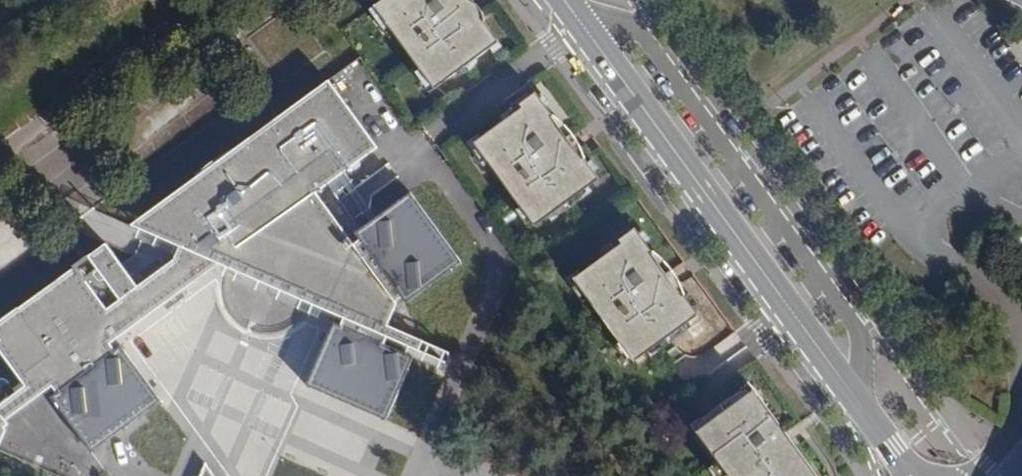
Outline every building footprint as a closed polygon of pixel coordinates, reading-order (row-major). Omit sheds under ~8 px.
[(476,11),(467,17),(459,6),(466,0),(380,0),(372,6),(445,107),(510,58),(476,11)] [(471,4),(468,0),(466,0),(459,6),(467,17),(476,11),(471,4)] [(1021,10),(1021,0),(1002,0),(1021,10)] [(145,279),(73,332),(40,288),(0,317),(0,333),(33,378),(50,366),(62,383),(57,388),(97,443),(114,431),(113,424),(124,423),(133,418),(140,410),(144,402),(149,406),(167,393),(127,337),(121,341),(116,334),(225,255),(231,259),(235,252),(240,254),(244,248),(249,242),(256,237),(263,234),(272,232),(280,231),(290,233),(297,236),(306,242),(312,248),(317,256),(321,265),(322,274),(322,283),(320,290),(316,297),(321,300),(317,307),(346,320),(343,327),(336,324),(308,387),(387,422),(415,359),(386,346),(389,337),(383,336),(394,303),(392,300),(398,296),(403,303),(459,262),(408,192),(352,232),(357,239),(351,244),(346,237),(342,240),(336,232),(340,229),(313,192),(349,166),(346,162),(356,155),(359,159),(376,147),(350,111),(346,114),(342,109),(346,107),(330,84),(324,88),(321,85),(164,198),(158,202),(156,210),(161,217),(169,218),(193,231),(188,240),(183,248),(180,254),(145,279)] [(598,178),(575,146),(569,151),(563,142),(568,137),(534,90),(517,102),(520,106),(473,140),(535,225),(598,178)] [(575,146),(568,137),(563,142),(569,151),(575,146)] [(349,166),(359,159),(356,155),(346,162),(349,166)] [(89,201),(183,248),(188,240),(94,193),(89,201)] [(698,314),(674,282),(668,287),(662,278),(668,273),(634,227),(618,239),(620,243),(573,278),(633,361),(657,344),(698,314)] [(346,237),(340,229),(336,232),(342,240),(346,237)] [(235,252),(231,259),(317,307),(321,300),(316,297),(320,290),(322,283),(322,274),(321,265),(317,256),(312,248),(306,242),(297,236),(290,233),(280,231),(272,232),(263,234),(256,237),(249,242),(244,248),(240,254),(235,252)] [(113,235),(81,258),(88,268),(103,258),(105,262),(103,264),(103,269),(106,272),(109,273),(113,272),(115,275),(123,269),(125,270),(128,259),(123,256),(125,251),(113,235)] [(73,332),(145,279),(128,259),(125,270),(123,269),(115,275),(113,272),(109,273),(106,272),(103,269),(103,264),(105,262),(103,258),(88,268),(81,258),(40,288),(73,332)] [(674,282),(668,273),(662,278),(668,287),(674,282)] [(231,290),(218,299),(236,329),(250,320),(231,290)] [(782,431),(751,388),(716,414),(694,430),(717,461),(708,468),(714,475),(724,475),(726,474),(728,475),(815,475),(794,446),(791,448),(785,439),(780,444),(774,437),(782,431)] [(0,396),(0,439),(12,421),(10,418),(14,415),(0,396)] [(790,441),(782,431),(774,437),(780,444),(785,439),(791,448),(794,446),(790,441)]
